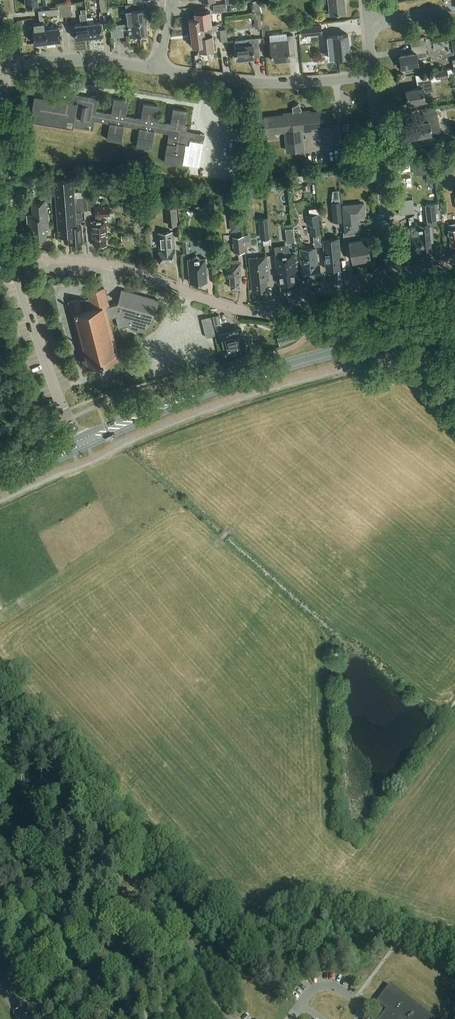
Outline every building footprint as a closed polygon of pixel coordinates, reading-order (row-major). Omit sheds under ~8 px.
[(347,11),(346,0),(330,0),(331,12),(347,11)] [(148,8),(148,2),(133,3),(126,4),(128,17),(132,16),(133,22),(147,21),(146,8),(148,8)] [(227,10),(226,3),(214,5),(215,12),(227,10)] [(33,23),(35,43),(48,42),(48,41),(46,28),(45,16),(60,14),(59,8),(39,11),(40,22),(33,23)] [(191,19),(190,19),(191,32),(211,30),(210,25),(205,26),(204,22),(212,21),(211,17),(211,11),(199,12),(195,13),(195,19),(191,19)] [(88,23),(87,17),(87,13),(80,14),(81,24),(75,24),(77,38),(90,37),(88,23)] [(261,13),(254,14),(256,28),(263,28),(261,13)] [(93,17),(87,17),(88,23),(90,37),(103,35),(101,22),(94,22),(93,17)] [(148,33),(147,21),(133,22),(123,24),(111,26),(112,38),(124,36),(123,29),(129,28),(130,35),(148,33)] [(321,24),(300,26),(301,36),(322,33),(321,24)] [(56,43),(56,41),(61,40),(59,26),(46,28),(48,41),(48,42),(48,44),(56,43)] [(211,30),(191,32),(192,45),(202,44),(202,50),(214,49),(212,30),(211,30)] [(351,56),(349,33),(328,35),(330,58),(351,56)] [(296,54),(294,35),(287,35),(288,39),(271,41),(273,60),(290,58),(290,54),(296,54)] [(236,40),(237,58),(255,57),(255,53),(260,53),(259,38),(246,39),(236,40)] [(428,55),(427,50),(426,43),(413,46),(414,53),(401,55),(403,68),(405,68),(405,70),(413,69),(413,66),(420,65),(418,57),(428,55)] [(448,69),(436,71),(437,79),(449,76),(448,69)] [(432,78),(419,80),(420,87),(407,90),(409,102),(407,102),(408,107),(427,103),(426,100),(425,92),(434,90),(433,85),(432,78)] [(183,165),(183,163),(200,165),(204,142),(190,140),(191,137),(205,139),(205,134),(187,131),(188,125),(185,125),(188,110),(173,107),(171,123),(167,122),(166,123),(156,121),(158,105),(144,102),(142,118),(137,117),(137,118),(126,116),(129,100),(114,97),(112,113),(107,112),(107,113),(97,111),(99,96),(92,95),(92,97),(70,93),(70,91),(45,87),(44,96),(35,94),(31,119),(93,130),(95,120),(110,122),(107,139),(122,141),(125,125),(140,127),(137,146),(152,149),(155,130),(169,133),(164,162),(183,165)] [(266,133),(286,131),(288,151),(305,149),(303,131),(313,130),(312,128),(332,125),(330,109),(311,111),(311,110),(284,113),(284,114),(264,116),(266,133)] [(441,132),(438,112),(425,114),(426,122),(413,124),(416,137),(441,132)] [(422,159),(412,161),(414,172),(424,171),(422,159)] [(54,179),(56,199),(74,198),(73,178),(54,179)] [(311,190),(310,182),(302,183),(304,191),(311,190)] [(254,195),(253,183),(246,183),(247,195),(254,195)] [(27,215),(28,228),(31,227),(32,239),(47,238),(46,226),(49,225),(47,202),(52,202),(51,189),(41,190),(42,200),(32,201),(34,215),(27,215)] [(83,197),(74,198),(76,221),(74,221),(74,225),(71,226),(71,231),(70,232),(70,235),(71,243),(82,242),(81,220),(83,220),(82,211),(84,211),(83,197)] [(90,197),(83,197),(84,211),(91,210),(90,197)] [(402,212),(417,211),(416,197),(401,198),(402,212)] [(74,198),(56,199),(59,236),(70,235),(70,232),(71,231),(71,226),(74,225),(74,221),(76,221),(74,198)] [(341,201),(332,202),(333,222),(342,221),(341,201)] [(371,258),(367,238),(361,239),(359,217),(365,217),(364,203),(343,205),(346,232),(344,232),(345,244),(351,244),(353,261),(354,261),(355,265),(362,263),(361,259),(371,258)] [(437,225),(436,219),(441,219),(440,204),(427,205),(429,226),(437,225)] [(106,220),(102,220),(102,216),(110,215),(109,206),(96,207),(97,220),(91,221),(92,236),(94,236),(95,245),(107,244),(106,235),(108,235),(106,220)] [(176,206),(167,207),(169,226),(179,224),(176,206)] [(322,230),(321,223),(320,224),(319,208),(310,209),(310,215),(307,215),(308,225),(310,225),(311,236),(315,235),(315,246),(323,245),(321,230),(322,230)] [(232,217),(233,230),(243,229),(242,216),(232,217)] [(259,218),(261,239),(270,238),(269,217),(259,218)] [(432,241),(434,241),(433,226),(411,228),(413,253),(433,251),(432,241)] [(285,229),(287,243),(295,242),(293,228),(285,229)] [(174,249),(172,232),(159,233),(160,251),(158,251),(159,262),(177,261),(176,249),(174,249)] [(244,235),(244,234),(233,235),(235,253),(245,252),(244,235)] [(184,253),(190,253),(189,236),(182,237),(184,253)] [(337,238),(323,239),(326,269),(340,268),(339,255),(341,255),(339,238),(337,238)] [(317,263),(315,247),(299,249),(301,265),(302,265),(304,277),(320,275),(319,263),(317,263)] [(296,269),(298,269),(296,252),(276,254),(279,283),(297,282),(296,269)] [(205,258),(201,258),(197,255),(193,259),(188,260),(190,282),(208,280),(205,258)] [(269,273),(268,264),(267,256),(249,258),(252,291),(267,290),(266,274),(269,273)] [(239,276),(241,276),(240,262),(226,264),(228,277),(230,277),(231,288),(240,287),(239,276)] [(150,322),(151,321),(154,321),(160,300),(122,290),(118,304),(110,306),(105,287),(88,292),(90,298),(80,301),(79,299),(69,302),(86,366),(120,358),(109,318),(116,316),(119,327),(131,324),(133,326),(134,327),(136,327),(138,328),(141,328),(143,327),(145,327),(147,325),(149,324),(150,322)] [(219,315),(213,316),(215,326),(222,324),(219,315)] [(207,338),(216,335),(211,316),(202,318),(207,338)] [(246,349),(242,328),(221,333),(226,352),(237,349),(237,351),(246,349)] [(280,331),(282,345),(297,338),(296,331),(280,331)] [(390,985),(376,1003),(386,1010),(379,1018),(434,1018),(390,985)]
